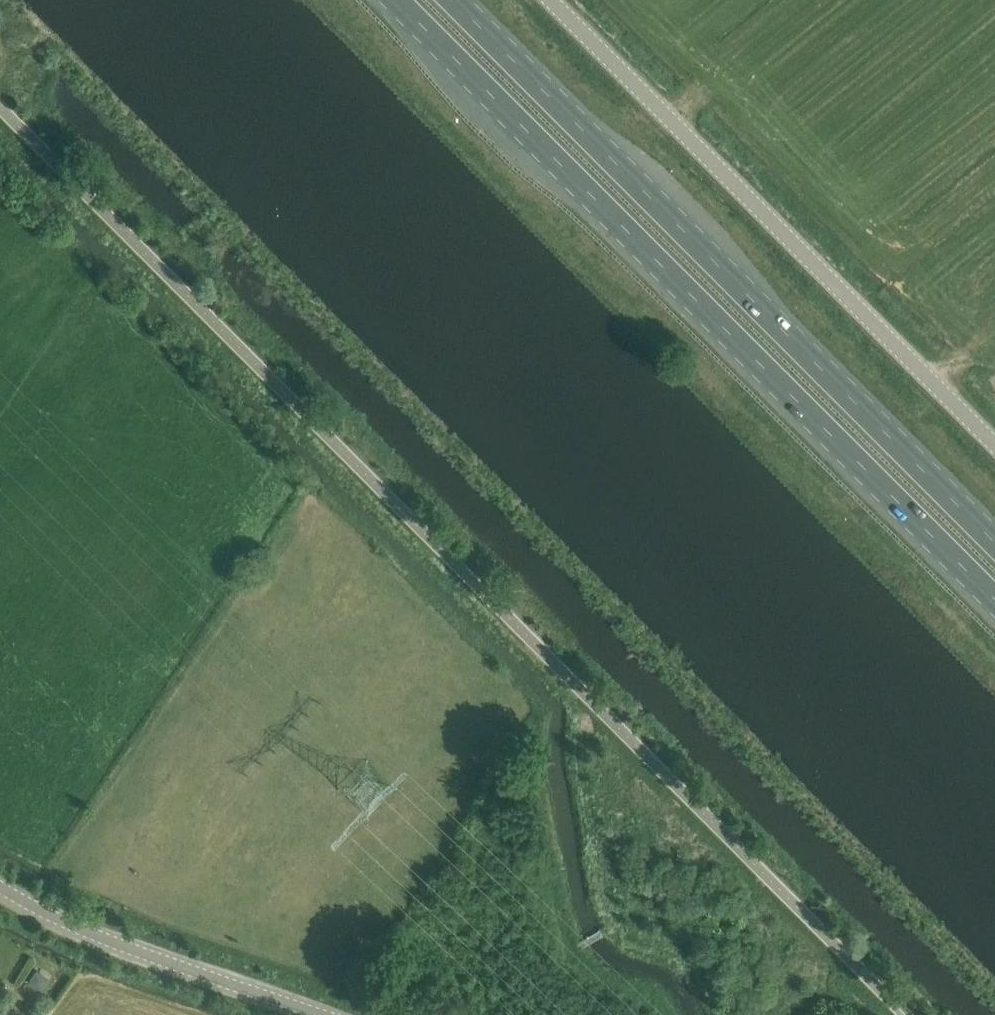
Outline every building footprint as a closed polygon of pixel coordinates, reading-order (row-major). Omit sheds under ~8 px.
[(31,982),(42,988),(48,978),(38,971),(31,982)]
